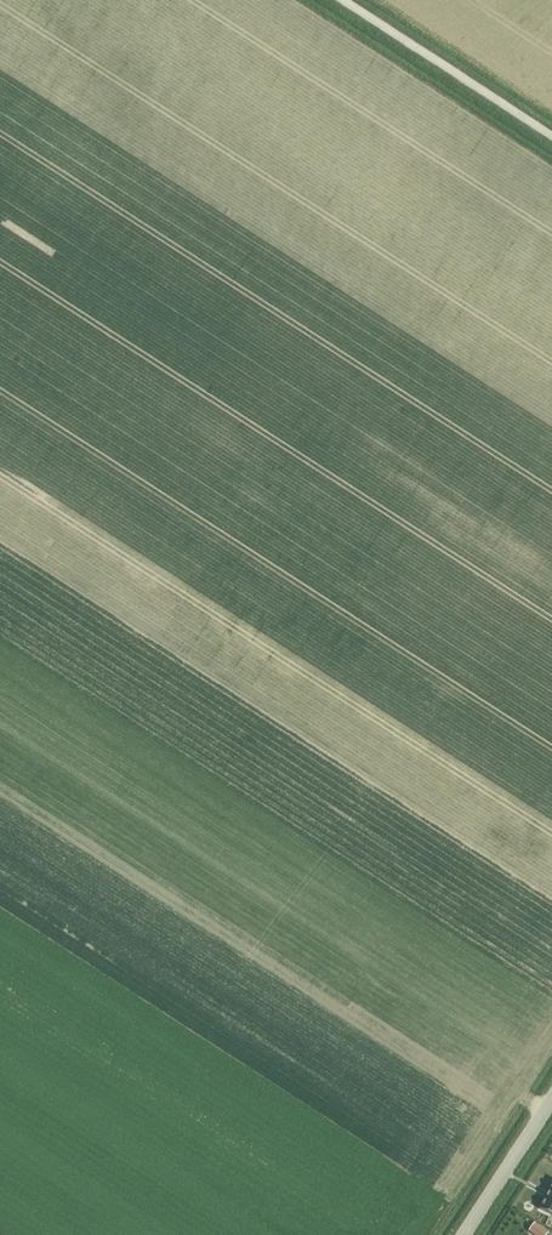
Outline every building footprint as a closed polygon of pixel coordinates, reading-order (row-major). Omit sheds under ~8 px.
[(541,1210),(551,1216),(551,1188),(541,1210)] [(536,1223),(530,1230),(533,1232),(538,1225),(536,1223)]
